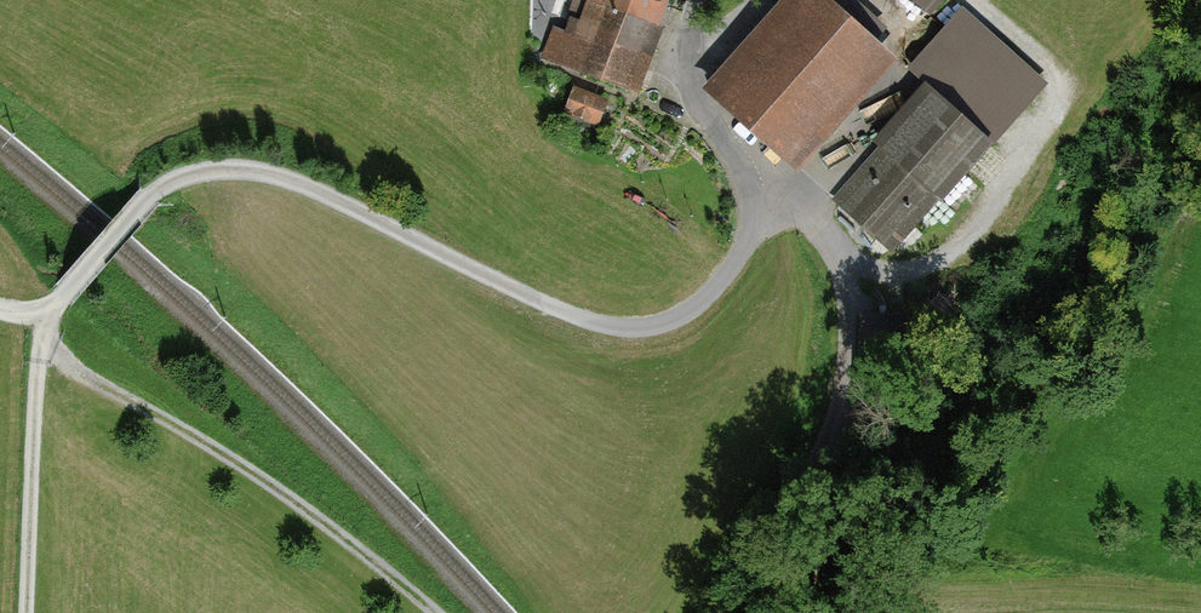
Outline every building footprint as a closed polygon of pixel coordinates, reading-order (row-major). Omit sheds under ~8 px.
[(564,32),(550,27),(539,59),(638,94),(671,0),(575,0),(564,32)] [(847,0),(805,0),(720,93),(810,174),(914,60),(847,0)] [(936,15),(949,0),(919,0),(936,15)] [(944,86),(844,200),(902,250),(948,196),(960,206),(1040,115),(960,46),(933,77),(944,86)] [(616,107),(580,95),(571,121),(607,133),(616,107)]
